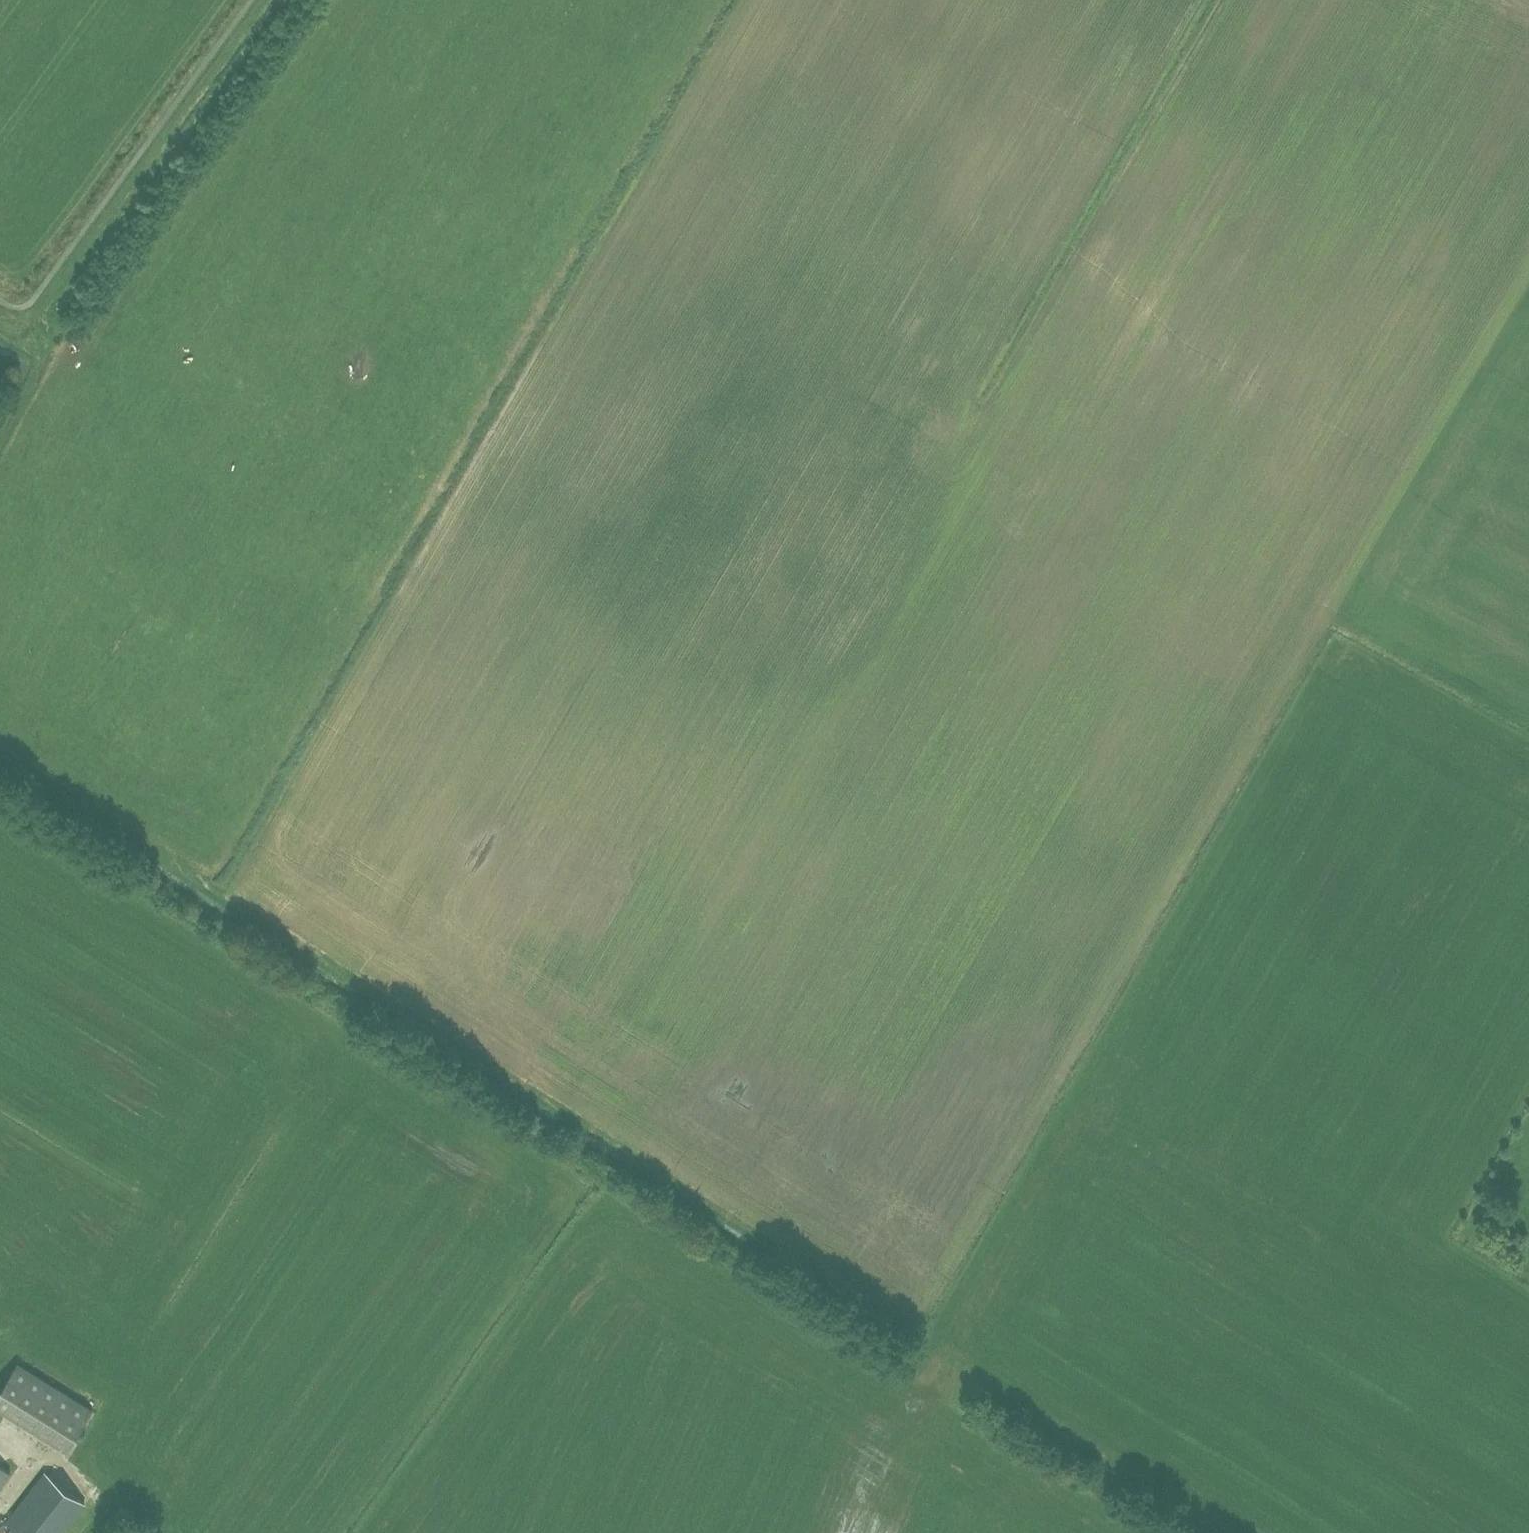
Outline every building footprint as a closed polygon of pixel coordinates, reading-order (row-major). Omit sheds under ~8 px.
[(0,1389),(0,1409),(66,1451),(92,1410),(18,1362),(0,1389)] [(9,1473),(0,1465),(0,1485),(9,1473)] [(85,1503),(45,1472),(6,1521),(14,1528),(10,1532),(61,1532),(85,1503)]
